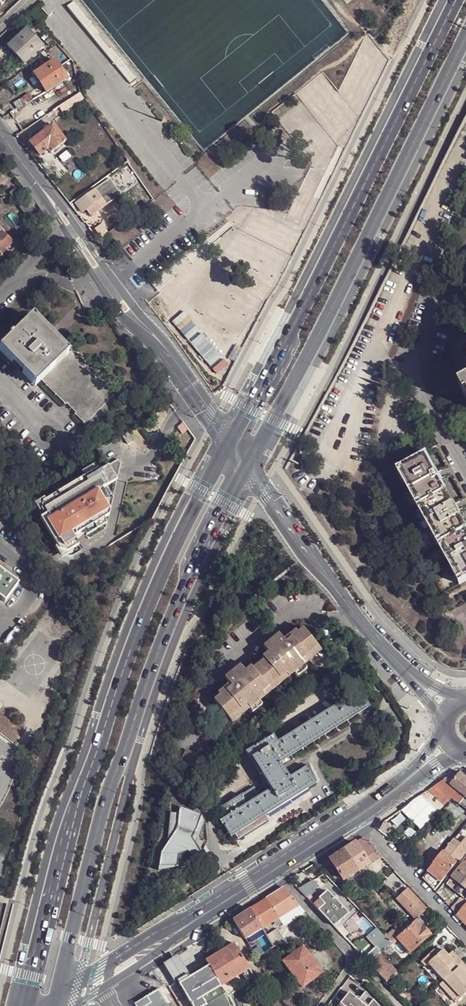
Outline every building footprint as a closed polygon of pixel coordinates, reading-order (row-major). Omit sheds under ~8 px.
[(42,10),(48,4),(45,0),(44,0),(38,6),(42,10)] [(30,13),(36,20),(44,13),(42,10),(38,6),(30,13)] [(21,35),(10,46),(18,56),(25,64),(40,51),(44,47),(28,29),(27,30),(21,35)] [(11,53),(4,46),(0,50),(0,64),(11,53)] [(49,60),(52,57),(46,50),(43,54),(49,60)] [(19,69),(25,64),(18,56),(13,62),(19,69)] [(47,92),(68,79),(55,60),(35,74),(47,92)] [(41,96),(37,88),(21,98),(25,105),(41,96)] [(18,109),(25,105),(21,98),(14,103),(18,109)] [(63,112),(70,108),(68,106),(73,102),(70,99),(60,106),(63,112)] [(57,116),(63,112),(60,106),(53,111),(57,116)] [(34,139),(31,142),(40,155),(49,149),(51,153),(66,141),(54,124),(43,132),(34,139)] [(34,139),(43,132),(39,127),(30,133),(34,139)] [(93,214),(104,207),(122,194),(110,178),(76,202),(83,211),(88,207),(93,214)] [(8,250),(15,243),(3,232),(0,235),(0,243),(8,250)] [(9,251),(8,250),(0,243),(0,261),(9,251)] [(31,318),(4,346),(39,382),(42,379),(67,354),(31,318)] [(87,424),(116,394),(71,350),(67,354),(42,379),(67,405),(69,403),(79,412),(77,414),(87,424)] [(133,441),(128,433),(123,436),(128,444),(133,441)] [(465,581),(465,524),(428,455),(398,471),(460,584),(465,581)] [(59,550),(60,551),(61,553),(63,555),(65,556),(67,556),(70,557),(73,556),(75,555),(84,550),(76,537),(86,530),(89,535),(109,522),(121,466),(121,464),(119,460),(100,471),(95,464),(81,472),(84,477),(77,481),(76,479),(55,491),(57,493),(45,500),(43,498),(34,503),(27,516),(51,555),(59,550)] [(32,553),(38,546),(30,540),(28,543),(25,547),(32,553)] [(7,602),(20,585),(16,582),(18,580),(10,574),(11,574),(5,569),(5,570),(0,567),(0,597),(7,602)] [(318,646),(304,628),(298,633),(287,642),(285,640),(282,636),(272,644),(277,650),(271,655),(265,660),(254,669),(248,673),(242,678),(237,673),(228,681),(230,684),(232,686),(221,696),(215,701),(230,718),(247,705),(250,708),(260,700),(266,696),(263,692),(286,673),(289,677),(294,672),(304,664),(301,660),(318,646)] [(287,642),(298,633),(296,630),(285,640),(287,642)] [(272,644),(282,636),(280,634),(270,642),(272,644)] [(272,644),(270,642),(264,646),(269,652),(271,655),(277,650),(272,644)] [(301,660),(304,664),(321,650),(318,646),(301,660)] [(304,664),(294,672),(297,675),(307,667),(304,664)] [(242,678),(248,673),(247,671),(241,665),(236,670),(237,673),(242,678)] [(228,681),(237,673),(236,670),(226,678),(228,681)] [(286,673),(263,692),(266,696),(289,677),(286,673)] [(232,686),(230,684),(219,694),(221,696),(232,686)] [(291,733),(287,727),(274,735),(274,734),(248,751),(263,774),(272,788),(261,795),(255,787),(241,795),(220,809),(226,818),(221,821),(232,838),(237,835),(240,839),(270,820),(267,815),(317,783),(306,766),(289,778),(280,763),(371,707),(361,690),(291,733)] [(260,700),(250,708),(253,712),(263,704),(260,700)] [(247,705),(230,718),(233,722),(250,708),(247,705)] [(263,774),(248,751),(246,752),(261,775),(263,774)] [(465,797),(465,795),(452,784),(461,772),(458,771),(456,772),(437,784),(453,797),(461,803),(465,797)] [(463,773),(461,772),(452,784),(465,795),(465,776),(463,773)] [(436,796),(443,791),(436,786),(434,788),(433,786),(428,790),(436,796)] [(162,855),(159,873),(160,873),(161,871),(161,869),(179,869),(179,857),(189,853),(193,860),(203,854),(197,846),(199,840),(200,841),(206,825),(202,818),(181,810),(180,817),(172,816),(169,844),(162,855)] [(392,824),(400,817),(397,812),(389,818),(392,824)] [(384,830),(392,824),(389,818),(378,826),(384,830)] [(462,819),(457,825),(460,828),(462,829),(465,825),(465,823),(462,819)] [(452,836),(455,838),(461,831),(458,829),(458,828),(452,836)] [(366,857),(378,850),(365,836),(356,842),(345,849),(358,870),(369,863),(366,857)] [(441,883),(459,862),(464,856),(465,853),(465,838),(461,844),(455,838),(450,845),(445,851),(444,851),(436,861),(430,870),(428,873),(441,883)] [(436,861),(444,851),(439,847),(432,857),(436,861)] [(345,878),(358,870),(345,849),(331,858),(345,878)] [(366,857),(369,863),(383,855),(378,850),(366,857)] [(454,876),(455,877),(450,884),(465,896),(465,897),(465,862),(454,876)] [(309,893),(318,887),(313,880),(300,888),(307,895),(309,893)] [(415,919),(428,906),(406,885),(394,897),(415,919)] [(299,903),(284,887),(269,897),(252,909),(258,920),(262,927),(263,927),(279,916),(296,906),(299,903)] [(340,920),(349,912),(338,899),(340,898),(337,894),(335,896),(329,889),(320,897),(323,900),(327,904),(321,910),(335,926),(340,920)] [(460,914),(465,906),(465,897),(465,896),(454,909),(460,914)] [(321,910),(327,904),(323,900),(316,906),(321,910)] [(299,903),(296,906),(301,913),(306,911),(299,903)] [(296,906),(279,916),(284,924),(301,913),(296,906)] [(252,909),(234,919),(241,930),(243,929),(251,924),(258,920),(252,909)] [(411,914),(406,919),(412,924),(416,921),(411,914)] [(399,937),(412,924),(406,919),(387,936),(392,942),(399,937)] [(262,927),(258,920),(251,924),(255,931),(262,927)] [(340,931),(345,925),(340,920),(335,926),(340,931)] [(411,951),(431,934),(423,924),(422,925),(417,920),(416,921),(412,924),(399,937),(411,951)] [(255,931),(251,924),(243,929),(248,936),(255,931)] [(365,934),(375,944),(364,955),(367,960),(370,963),(381,953),(392,942),(387,936),(375,924),(365,934)] [(345,936),(350,931),(345,925),(340,931),(345,936)] [(267,934),(273,931),(270,926),(264,929),(267,934)] [(273,931),(267,934),(270,938),(271,941),(275,947),(285,941),(277,928),(273,931)] [(283,960),(304,987),(313,979),(312,977),(319,971),(308,955),(309,953),(303,946),(283,960)] [(241,954),(237,948),(230,952),(235,959),(241,954)] [(447,978),(461,965),(456,960),(452,955),(445,948),(440,951),(437,948),(425,959),(429,962),(430,961),(447,978)] [(212,968),(226,990),(234,985),(232,982),(251,969),(241,954),(235,959),(230,952),(210,965),(212,968)] [(381,974),(391,964),(381,953),(370,963),(381,974)] [(181,986),(194,979),(185,965),(178,954),(164,963),(170,973),(179,987),(181,986)] [(465,961),(460,956),(456,960),(461,965),(465,961)] [(387,981),(398,971),(391,964),(381,974),(387,981)] [(447,978),(464,997),(465,995),(465,970),(461,965),(447,978)] [(181,986),(187,995),(189,993),(191,996),(194,994),(199,1003),(194,1005),(217,1005),(229,998),(226,990),(212,968),(194,979),(181,986)] [(253,972),(251,969),(232,982),(234,985),(253,972)] [(464,997),(447,978),(442,982),(460,1001),(464,997)] [(135,1004),(136,1005),(169,1005),(159,989),(135,1004)] [(338,1005),(378,1005),(366,991),(359,1000),(349,992),(338,1005)]
